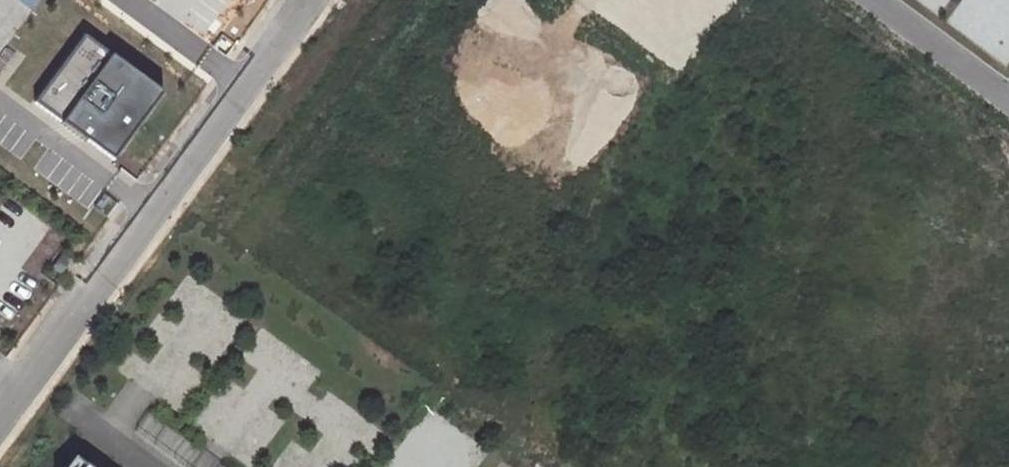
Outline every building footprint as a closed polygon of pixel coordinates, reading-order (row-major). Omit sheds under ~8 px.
[(274,0),(237,0),(220,28),(246,44),(274,0)] [(34,103),(62,123),(112,54),(85,33),(34,103)] [(112,54),(62,123),(113,161),(164,92),(112,54)] [(51,266),(60,273),(71,258),(62,252),(51,266)] [(148,414),(135,431),(183,466),(220,466),(148,414)] [(87,463),(76,456),(67,466),(84,466),(87,463)]
